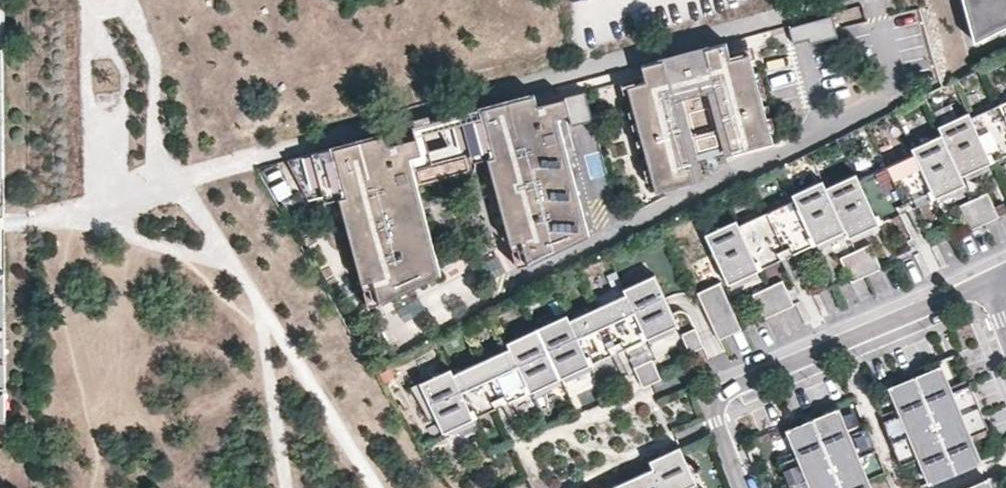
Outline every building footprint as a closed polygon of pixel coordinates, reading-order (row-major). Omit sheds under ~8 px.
[(1005,26),(1005,0),(962,0),(973,43),(1005,26)] [(789,26),(794,44),(835,32),(831,15),(789,26)] [(774,142),(748,48),(708,59),(708,61),(667,72),(667,70),(626,81),(656,192),(697,181),(690,155),(731,144),(733,153),(774,142)] [(533,272),(590,235),(558,117),(570,114),(565,97),(536,105),(541,121),(517,128),(512,111),(445,130),(449,146),(422,153),(417,137),(315,165),(321,187),(336,183),(369,308),(381,305),(446,282),(423,195),(478,180),(474,165),(491,160),(522,275),(533,272)] [(929,191),(932,199),(965,184),(962,176),(994,161),(991,153),(1005,146),(1005,102),(971,118),(969,112),(939,126),(942,133),(912,148),(914,153),(859,178),(856,173),(826,187),(822,179),(792,193),(795,198),(739,224),(736,218),(705,233),(728,283),(761,268),(758,260),(809,236),(812,244),(845,229),(849,237),(881,222),(878,214),(929,191)] [(1005,155),(1005,146),(991,153),(994,161),(1005,155)] [(321,187),(315,165),(303,171),(309,196),(321,187)] [(881,222),(932,199),(929,191),(878,214),(881,222)] [(999,217),(987,192),(957,206),(969,231),(999,217)] [(761,268),(812,244),(809,236),(758,260),(761,268)] [(881,268),(870,243),(840,257),(851,282),(881,268)] [(8,270),(0,270),(0,446),(9,446),(8,270)] [(469,272),(453,279),(461,296),(477,289),(469,272)] [(591,363),(588,355),(639,331),(642,339),(676,323),(653,274),(622,288),(624,293),(568,320),(565,314),(505,342),(508,347),(451,373),(449,368),(409,386),(428,419),(434,416),(443,436),(474,422),(472,417),(475,416),(471,409),(523,385),(526,393),(591,363)] [(793,303),(782,278),(752,293),(763,317),(793,303)] [(741,328),(719,281),(697,292),(718,339),(741,328)] [(703,345),(695,327),(681,333),(689,352),(703,345)] [(591,363),(642,339),(639,331),(588,355),(591,363)] [(615,354),(591,366),(596,377),(620,364),(615,354)] [(660,378),(651,358),(633,366),(642,387),(660,378)] [(665,386),(685,382),(681,365),(661,369),(665,386)] [(898,402),(945,383),(938,367),(892,387),(898,402)] [(967,437),(988,429),(970,385),(949,394),(945,383),(898,402),(903,413),(883,422),(900,465),(921,456),(925,468),(972,448),(967,437)] [(475,416),(526,393),(523,385),(471,409),(475,416)] [(795,446),(841,426),(835,410),(789,430),(795,446)] [(866,429),(846,437),(841,426),(795,446),(800,457),(779,465),(789,487),(867,487),(864,480),(884,472),(866,429)] [(697,484),(680,447),(650,461),(653,469),(612,487),(688,487),(697,484)] [(932,484),(978,464),(972,448),(925,468),(932,484)] [(986,480),(966,487),(989,487),(986,480)]
